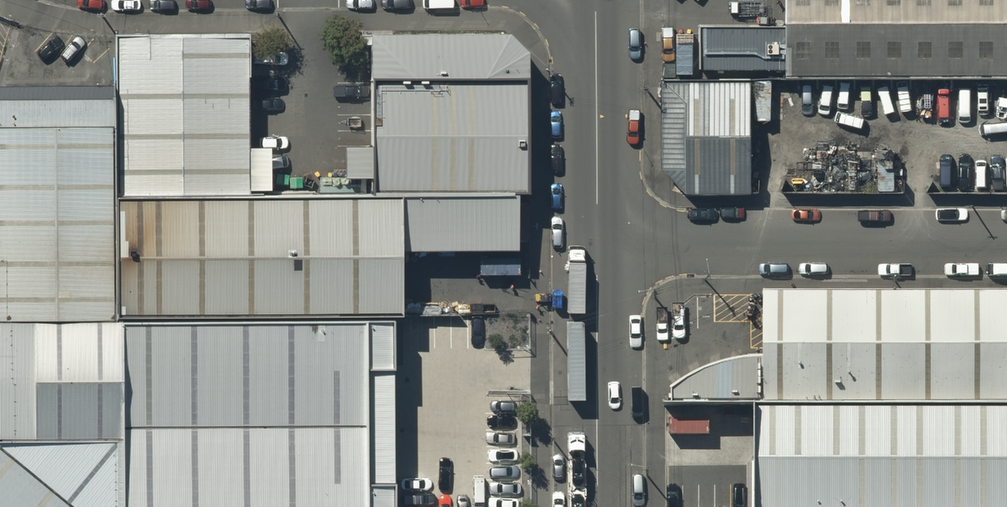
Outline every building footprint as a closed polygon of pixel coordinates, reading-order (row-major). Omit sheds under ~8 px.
[(780,1),(692,2),(692,47),(780,47),(780,59),(865,58),(1006,56),(1006,0),(780,0),(780,1)] [(255,48),(123,49),(123,101),(125,222),(257,221),(255,48)] [(514,50),(380,50),(381,100),(530,99),(529,64),(514,50)] [(744,172),(742,57),(658,58),(659,147),(682,173),(744,172)] [(530,99),(381,100),(380,219),(525,218),(531,218),(530,99)] [(123,101),(2,101),(3,342),(127,342),(125,222),(123,101)] [(524,269),(525,218),(257,221),(125,222),(127,342),(401,340),(410,340),(411,268),(524,269)] [(761,284),(758,348),(731,351),(708,358),(687,367),(669,379),(670,392),(754,389),(1006,397),(1006,281),(761,284)] [(3,342),(4,460),(134,460),(134,447),(377,447),(377,394),(402,394),(401,340),(127,342),(3,342)] [(754,389),(755,494),(1006,492),(1006,397),(754,389)] [(134,447),(134,460),(134,506),(377,506),(377,447),(134,447)] [(0,457),(0,506),(134,506),(134,460),(4,460),(0,457)] [(755,494),(755,506),(1006,506),(1006,492),(755,494)]
